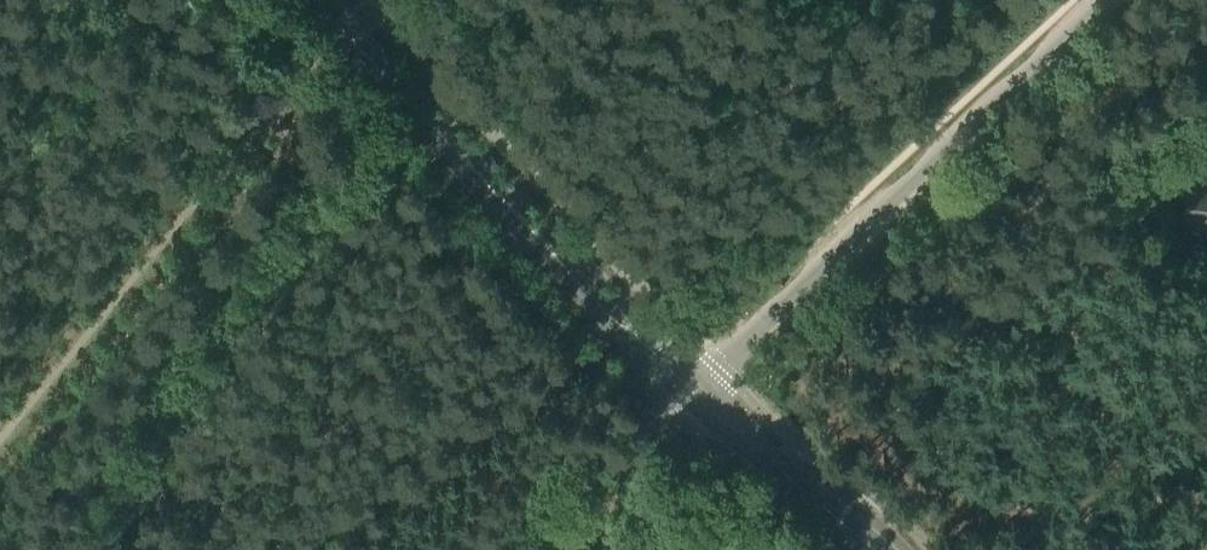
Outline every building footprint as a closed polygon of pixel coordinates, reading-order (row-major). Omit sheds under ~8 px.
[(1188,184),(1185,218),(1186,218),(1187,217),(1206,219),(1206,188),(1190,186),(1190,185),(1188,184)]
